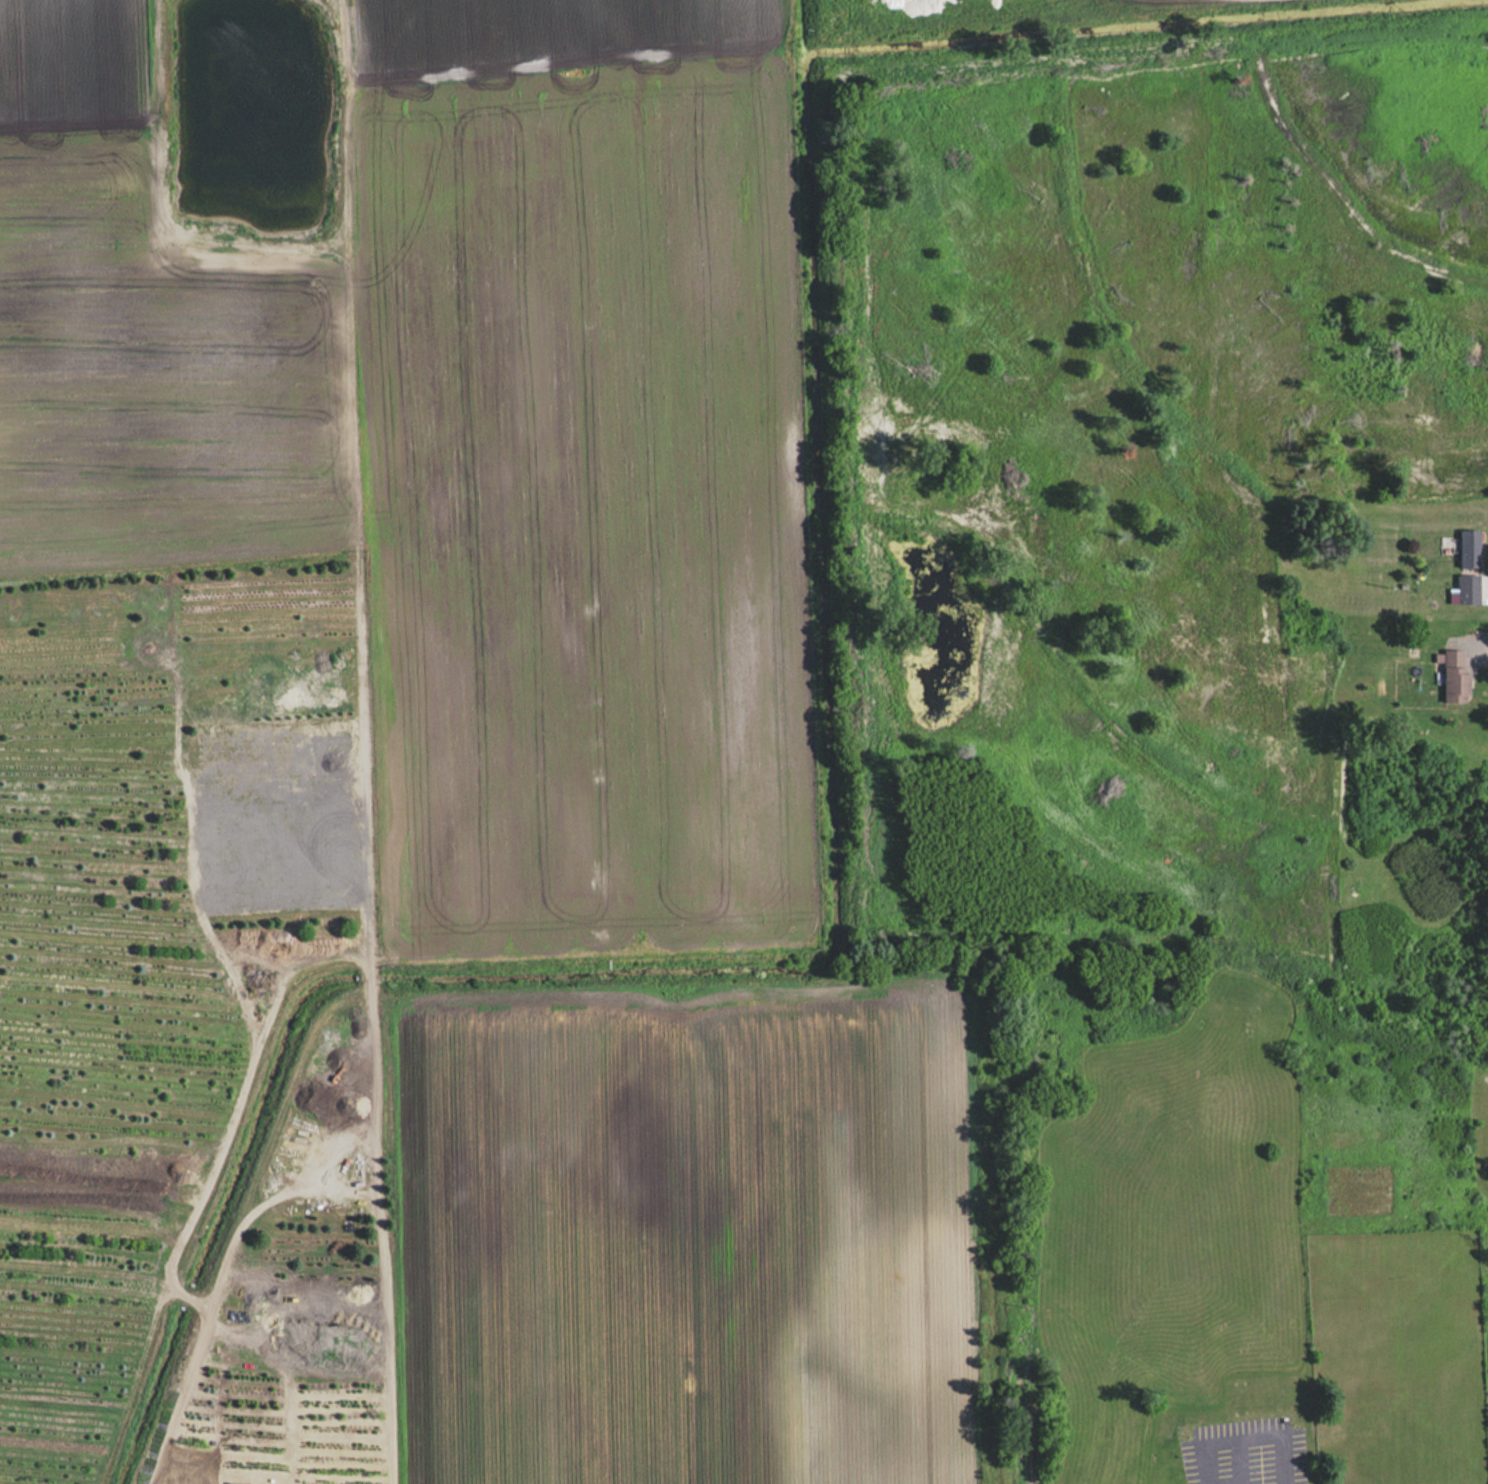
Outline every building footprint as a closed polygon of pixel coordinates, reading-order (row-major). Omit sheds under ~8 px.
[(1480,529),(1459,529),(1459,568),(1480,568),(1480,529)] [(1478,574),(1456,574),(1456,604),(1478,604),(1478,574)] [(1463,666),(1463,649),(1443,649),(1443,702),(1468,702),(1468,666),(1463,666)]
